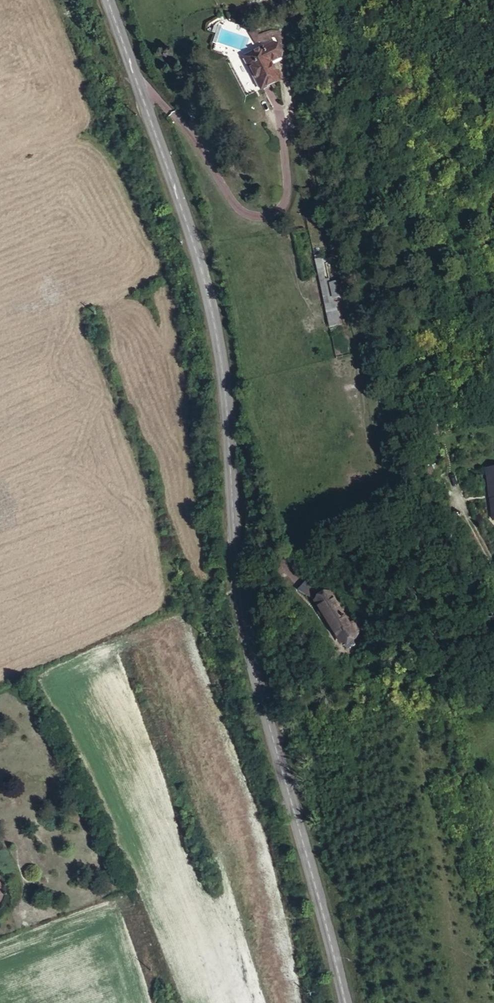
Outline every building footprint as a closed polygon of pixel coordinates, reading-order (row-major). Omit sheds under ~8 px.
[(242,54),(258,90),(282,79),(272,59),(285,54),(277,38),(242,54)] [(318,274),(328,326),(339,324),(334,297),(341,295),(337,279),(327,281),(325,273),(318,274)] [(482,473),(491,522),(493,521),(493,470),(482,473)] [(297,589),(311,599),(332,636),(342,644),(357,636),(361,630),(355,619),(349,623),(334,595),(326,600),(314,591),(319,585),(307,576),(297,589)]
